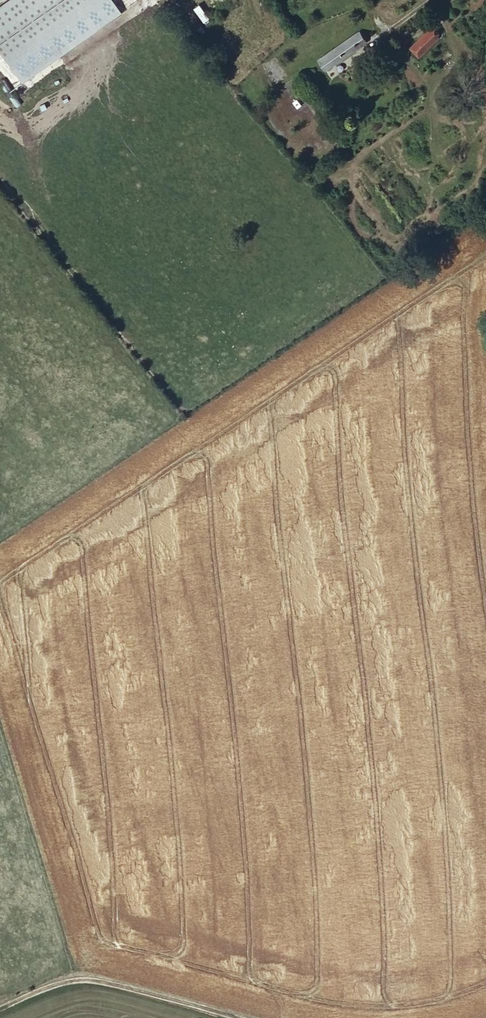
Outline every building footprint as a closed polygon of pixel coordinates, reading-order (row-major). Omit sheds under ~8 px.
[(91,0),(1,0),(0,1),(0,56),(5,64),(11,60),(8,54),(91,0)] [(111,0),(91,0),(8,54),(11,60),(5,64),(7,68),(15,78),(118,11),(111,0)] [(437,37),(430,29),(417,42),(422,50),(437,37)] [(365,43),(358,33),(318,58),(325,68),(365,43)]
